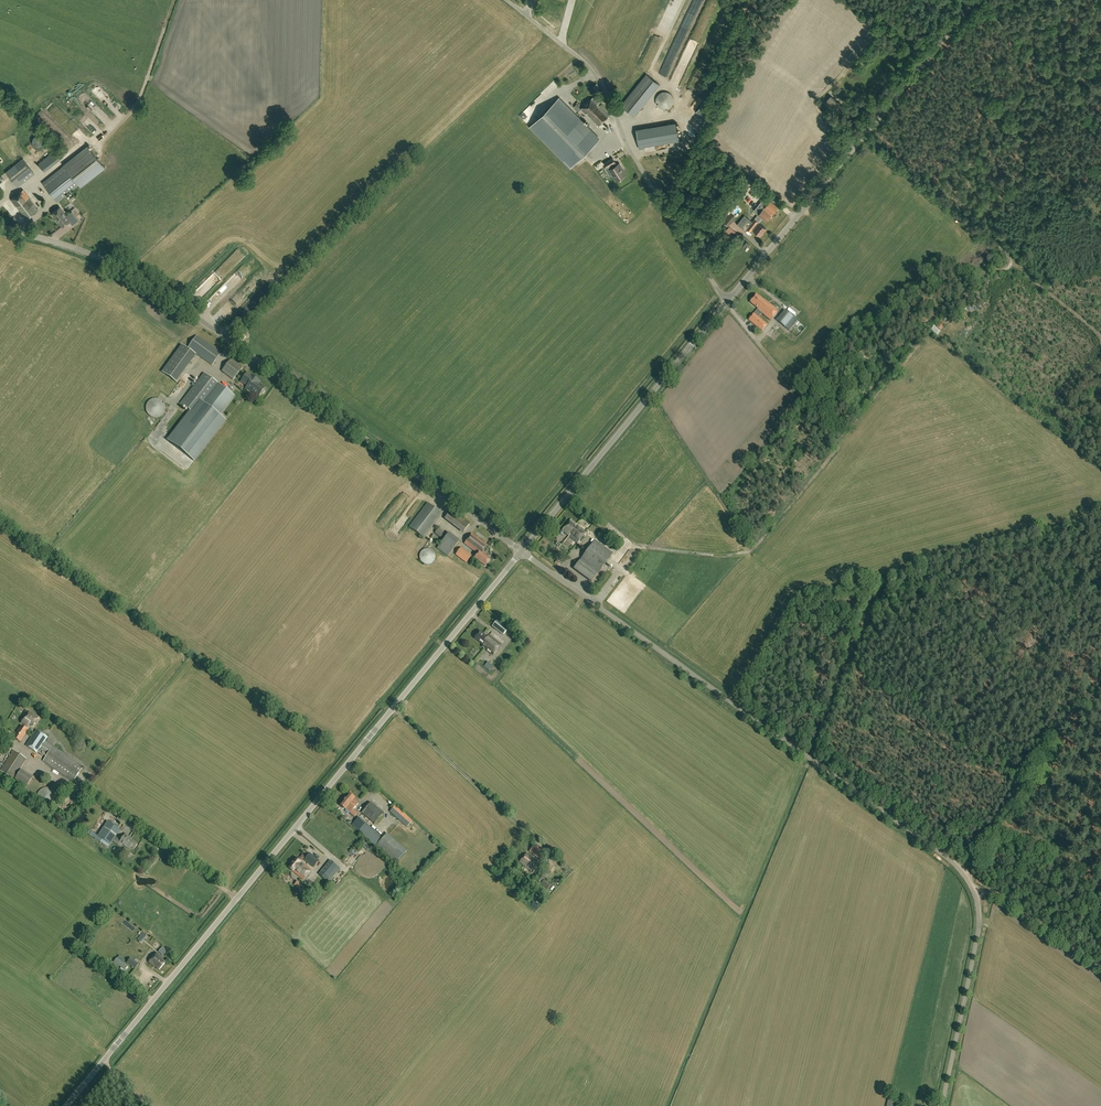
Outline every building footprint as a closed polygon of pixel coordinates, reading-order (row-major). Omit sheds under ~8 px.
[(646,73),(621,105),(635,115),(660,84),(646,73)] [(656,97),(656,100),(656,103),(657,106),(659,108),(662,109),(665,110),(668,109),(670,108),(673,106),(674,103),(674,100),(674,97),(672,95),(670,93),(668,91),(665,91),(662,91),(659,93),(657,95),(656,97)] [(598,126),(609,115),(598,103),(593,98),(592,97),(581,109),(586,113),(598,126)] [(599,138),(559,98),(530,126),(571,167),(599,138)] [(636,130),(639,148),(679,141),(676,123),(636,130)] [(44,142),(44,140),(43,138),(42,136),(40,135),(38,135),(36,136),(34,137),(33,139),(32,141),(32,143),(34,145),(35,147),(38,147),(40,147),(42,146),(44,144),(44,142)] [(63,165),(64,166),(42,183),(57,202),(79,185),(81,187),(105,168),(87,146),(63,165)] [(46,170),(66,156),(60,148),(40,163),(46,170)] [(668,153),(662,156),(667,170),(674,168),(668,153)] [(619,163),(617,164),(615,162),(613,157),(604,162),(607,166),(607,167),(609,166),(615,176),(618,181),(625,176),(621,169),(620,168),(621,167),(619,163)] [(23,159),(6,172),(18,187),(35,173),(23,159)] [(607,167),(607,166),(605,168),(609,175),(615,176),(609,166),(607,167)] [(25,189),(11,200),(27,220),(41,208),(25,189)] [(765,197),(753,211),(766,222),(778,207),(765,197)] [(67,216),(60,207),(52,214),(62,227),(70,221),(72,225),(78,220),(72,211),(67,216)] [(729,226),(736,217),(730,212),(723,222),(729,226)] [(752,229),(760,236),(766,229),(755,219),(752,222),(744,216),(737,224),(745,231),(747,229),(750,232),(752,229)] [(975,268),(977,271),(986,265),(984,262),(975,268)] [(204,296),(227,273),(220,267),(207,280),(209,282),(200,292),(204,296)] [(779,311),(765,300),(765,301),(757,295),(751,302),(759,309),(758,310),(771,320),(779,311)] [(216,317),(221,313),(225,317),(228,314),(221,305),(212,312),(216,317)] [(762,331),(767,325),(754,313),(749,320),(762,331)] [(777,320),(789,331),(798,320),(790,314),(786,318),(782,314),(777,320)] [(188,348),(213,365),(221,353),(197,336),(188,348)] [(222,371),(233,380),(243,367),(232,359),(222,371)] [(218,415),(233,396),(204,373),(189,392),(188,392),(180,403),(190,411),(167,440),(193,461),(225,421),(218,415)] [(264,389),(265,389),(258,384),(260,381),(252,375),(251,376),(247,373),(241,381),(247,386),(247,387),(259,396),(262,393),(264,393),(265,391),(265,390),(264,389)] [(147,406),(147,409),(147,411),(149,414),(151,416),(154,417),(157,417),(160,416),(162,414),(164,412),(165,410),(165,407),(164,404),(163,402),(160,400),(158,399),(155,399),(152,399),(150,401),(148,403),(147,406)] [(409,527),(424,538),(442,514),(427,503),(409,527)] [(445,518),(464,532),(470,524),(467,522),(451,510),(445,518)] [(571,520),(562,531),(578,544),(585,535),(584,535),(586,533),(577,525),(571,520)] [(435,533),(442,539),(446,534),(439,528),(435,533)] [(438,548),(451,555),(461,538),(449,531),(438,548)] [(472,534),(464,544),(478,554),(475,558),(485,566),(490,559),(482,553),(488,546),(472,534)] [(592,581),(612,554),(595,541),(575,568),(592,581)] [(455,555),(466,563),(472,556),(461,547),(455,555)] [(424,550),(422,551),(421,553),(420,555),(420,558),(420,560),(422,562),(423,564),(426,564),(428,565),(431,564),(433,563),(434,561),(435,558),(435,556),(435,554),(433,552),(431,550),(429,549),(427,549),(424,550)] [(628,564),(635,557),(631,552),(623,559),(628,564)] [(499,623),(495,629),(503,635),(507,629),(499,623)] [(475,639),(483,645),(482,647),(493,656),(501,645),(489,636),(488,637),(480,631),(475,639)] [(484,667),(490,672),(494,667),(488,662),(484,667)] [(28,727),(30,724),(33,726),(38,718),(29,712),(29,713),(27,711),(25,711),(23,716),(23,717),(25,718),(21,724),(28,727)] [(22,725),(14,738),(21,742),(29,729),(22,725)] [(48,754),(43,761),(73,782),(83,767),(45,742),(48,738),(36,731),(26,746),(37,754),(41,749),(48,754)] [(0,770),(0,771),(13,780),(27,759),(14,750),(0,770)] [(56,797),(56,794),(54,791),(52,789),(50,788),(47,788),(44,788),(42,789),(39,791),(38,793),(37,796),(37,799),(38,801),(40,804),(42,806),(45,807),(48,807),(50,806),(53,805),(55,802),(56,800),(56,797)] [(355,799),(349,794),(340,805),(346,810),(346,809),(355,817),(358,814),(353,810),(359,803),(354,799),(355,799)] [(384,813),(371,803),(362,813),(375,824),(384,813)] [(407,827),(412,821),(395,806),(390,812),(407,827)] [(352,825),(368,839),(374,833),(358,818),(352,825)] [(110,844),(119,830),(109,824),(100,838),(110,844)] [(131,847),(135,849),(138,844),(125,836),(120,843),(130,849),(131,847)] [(380,842),(382,839),(379,836),(372,844),(376,847),(375,847),(395,865),(400,859),(380,842)] [(546,853),(535,844),(529,852),(533,855),(531,857),(527,854),(520,862),(531,871),(538,863),(534,860),(536,857),(540,860),(546,853)] [(319,861),(310,853),(304,860),(314,868),(319,861)] [(303,880),(311,870),(301,862),(297,858),(289,868),(293,872),(303,880)] [(319,875),(326,880),(337,866),(330,861),(319,875)] [(548,874),(544,871),(537,880),(541,883),(548,874)] [(552,885),(545,879),(542,884),(548,889),(552,885)] [(126,951),(139,961),(147,951),(134,941),(126,951)] [(166,962),(162,959),(163,959),(157,953),(149,963),(155,968),(155,967),(159,970),(166,962)] [(128,967),(117,958),(114,962),(125,970),(128,967)] [(127,963),(135,969),(139,965),(130,958),(127,963)] [(889,1097),(887,1105),(896,1105),(898,1099),(889,1097)]
